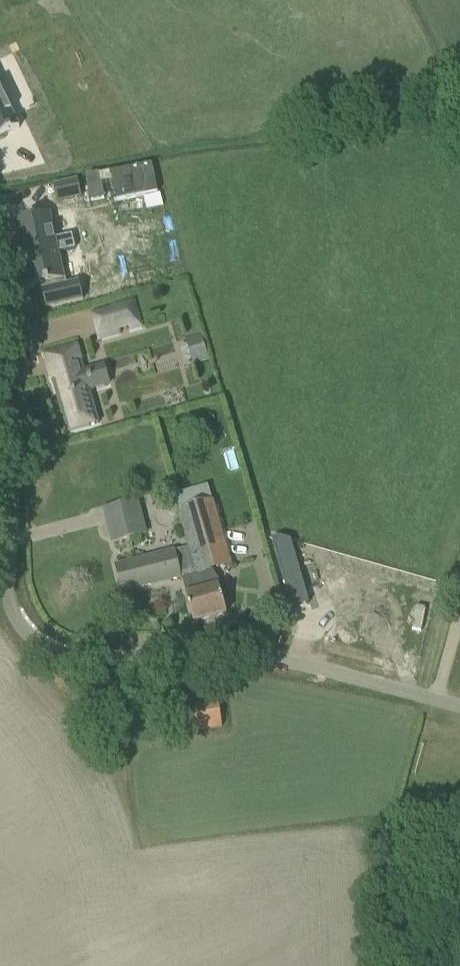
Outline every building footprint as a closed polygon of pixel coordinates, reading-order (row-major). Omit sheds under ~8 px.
[(20,129),(0,86),(0,138),(20,129)] [(152,164),(110,173),(116,202),(159,193),(152,164)] [(87,177),(86,177),(91,202),(105,198),(105,197),(100,174),(87,177)] [(77,179),(54,185),(59,202),(81,196),(77,179)] [(50,214),(16,221),(31,288),(42,285),(44,291),(42,291),(46,308),(84,299),(80,283),(68,286),(60,253),(76,249),(73,235),(55,239),(50,214)] [(135,296),(110,304),(119,335),(121,334),(120,331),(130,328),(130,331),(144,327),(135,296)] [(77,345),(43,355),(51,382),(52,382),(67,433),(98,424),(89,392),(95,390),(88,369),(82,371),(80,361),(81,361),(77,345)] [(105,510),(113,543),(146,534),(138,501),(105,510)] [(213,501),(180,510),(190,547),(191,547),(191,546),(192,550),(224,541),(213,501)] [(182,577),(183,581),(200,576),(191,547),(190,547),(116,567),(123,592),(182,577)] [(184,580),(183,581),(187,596),(194,622),(227,613),(223,599),(221,589),(223,587),(216,575),(211,567),(198,571),(200,576),(184,580)] [(364,590),(322,579),(316,602),(324,604),(320,620),(337,625),(337,627),(347,629),(347,627),(370,633),(377,606),(361,602),(364,590)] [(187,703),(190,731),(223,727),(220,699),(187,703)]
